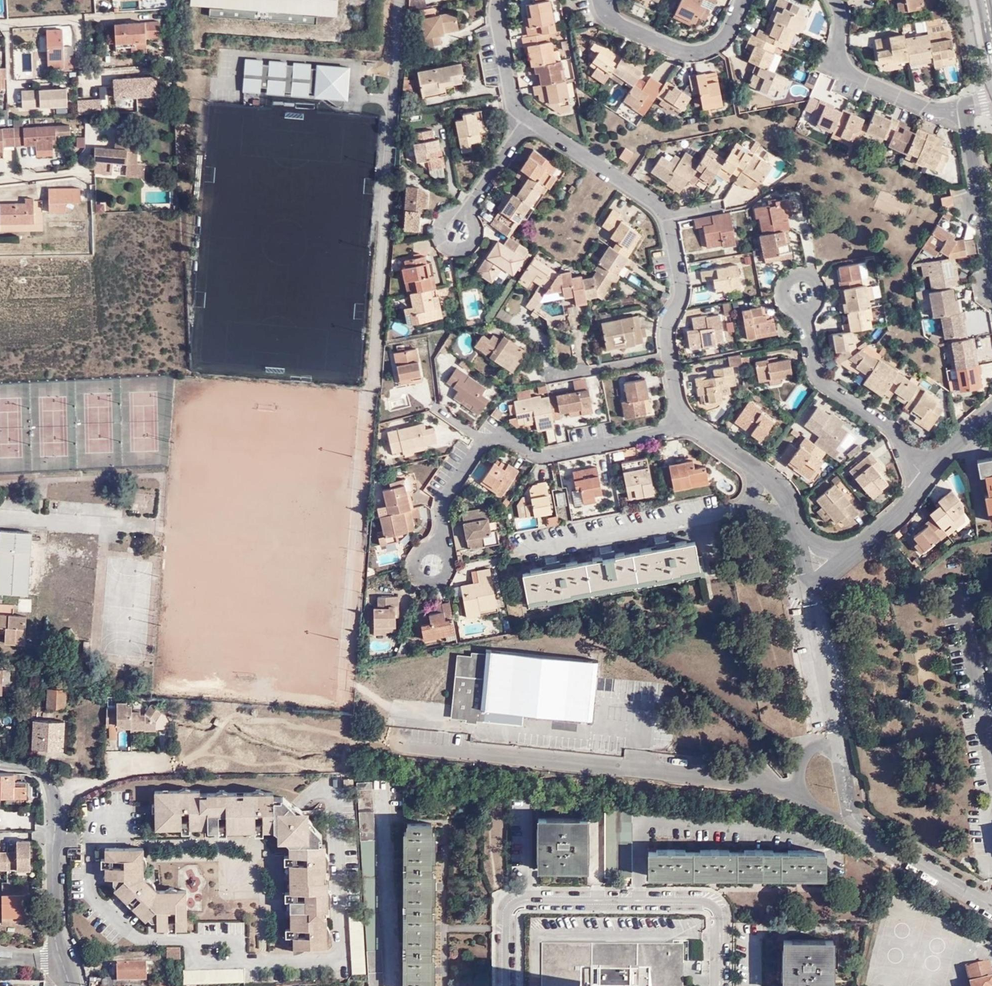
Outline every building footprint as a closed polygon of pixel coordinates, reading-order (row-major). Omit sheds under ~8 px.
[(338,0),(190,0),(189,6),(208,8),(208,15),(317,23),(318,16),(337,17),(338,0)] [(529,32),(547,29),(551,28),(556,27),(551,0),(537,0),(532,1),(535,14),(530,14),(532,23),(528,24),(529,32)] [(696,19),(699,13),(703,14),(706,16),(710,7),(710,6),(700,1),(701,0),(680,0),(676,10),(680,12),(681,11),(686,13),(685,14),(696,19)] [(794,0),(777,0),(774,7),(777,8),(773,17),(777,19),(791,25),(794,26),(798,28),(805,13),(803,12),(806,5),(794,0)] [(923,3),(922,0),(896,0),(898,10),(913,7),(913,5),(923,3)] [(423,15),(429,43),(444,40),(442,31),(446,30),(445,25),(460,23),(458,9),(439,12),(437,4),(422,7),(423,15)] [(940,15),(944,14),(942,6),(931,8),(932,17),(937,16),(940,15)] [(695,22),(696,19),(685,14),(686,13),(681,11),(680,12),(676,10),(674,14),(694,23),(695,22)] [(806,14),(805,13),(798,28),(800,29),(806,14)] [(928,35),(950,32),(939,23),(942,22),(941,21),(940,15),(937,16),(932,17),(925,18),(928,32),(928,35)] [(771,32),(777,19),(773,17),(768,30),(771,32)] [(768,30),(762,28),(759,35),(782,45),(791,25),(777,19),(771,32),(768,30)] [(112,43),(130,42),(142,41),(142,38),(155,37),(154,22),(111,25),(112,43)] [(785,47),(794,26),(791,25),(782,45),(785,47)] [(63,57),(62,44),(61,28),(45,29),(47,58),(63,57)] [(550,48),(547,29),(529,32),(524,33),(525,43),(529,42),(530,52),(532,62),(556,58),(554,47),(550,48)] [(751,47),(747,57),(754,60),(766,66),(774,50),(772,49),(775,42),(759,35),(750,31),(745,44),(751,47)] [(904,35),(904,32),(874,38),(878,59),(886,57),(886,61),(908,57),(904,35)] [(932,54),(930,40),(928,35),(928,32),(904,35),(908,57),(909,62),(916,61),(915,56),(932,54)] [(950,32),(928,35),(930,40),(951,37),(950,32)] [(611,71),(613,67),(622,54),(597,36),(592,44),(600,49),(592,61),(602,67),(601,69),(608,74),(611,71)] [(951,37),(930,40),(932,54),(933,58),(934,65),(942,63),(942,62),(942,60),(942,59),(941,55),(954,52),(951,37)] [(71,44),(62,44),(63,57),(71,56),(71,44)] [(766,66),(771,68),(779,52),(774,50),(766,66)] [(955,60),(954,52),(941,55),(942,59),(942,60),(942,62),(955,60)] [(635,62),(622,54),(613,67),(626,76),(633,81),(634,80),(639,72),(646,61),(639,56),(635,62)] [(64,66),(63,57),(47,58),(48,67),(64,66)] [(347,99),(350,65),(319,63),(319,66),(312,66),(312,62),(294,61),(294,63),(287,63),(287,60),(270,59),(270,63),(263,62),(263,59),(246,57),(243,91),(261,93),(261,85),(268,85),(267,93),(285,94),(285,90),(292,90),(292,95),(309,96),(310,90),(317,90),(316,97),(347,99)] [(539,68),(541,80),(562,76),(560,65),(563,65),(562,57),(560,57),(556,58),(532,62),(529,63),(530,70),(539,68)] [(464,60),(420,68),(425,95),(444,92),(443,89),(449,88),(448,83),(465,80),(463,73),(466,72),(464,60)] [(771,68),(766,66),(754,60),(751,68),(753,69),(748,81),(750,83),(751,81),(760,84),(759,86),(769,91),(771,85),(778,88),(779,87),(781,88),(787,76),(771,68)] [(605,80),(608,74),(601,69),(602,67),(592,61),(587,68),(605,80)] [(956,64),(945,66),(946,72),(957,71),(956,64)] [(622,80),(626,76),(613,67),(611,71),(622,80)] [(705,69),(696,71),(699,88),(699,90),(702,101),(721,98),(717,72),(706,74),(705,71),(705,69)] [(113,95),(157,92),(155,70),(111,73),(113,95)] [(692,90),(699,88),(696,71),(689,72),(690,80),(686,81),(681,88),(673,83),(670,87),(663,81),(655,92),(662,96),(664,94),(671,98),(669,101),(679,108),(692,90)] [(642,86),(634,80),(633,81),(624,95),(631,100),(644,109),(655,92),(663,81),(664,80),(651,72),(647,78),(642,86)] [(642,86),(647,78),(639,72),(634,80),(642,86)] [(565,76),(562,76),(541,80),(534,81),(536,91),(540,90),(541,95),(552,103),(557,100),(555,105),(570,103),(565,76)] [(673,83),(665,77),(664,80),(663,81),(670,87),(673,83)] [(413,79),(405,78),(404,92),(412,93),(413,79)] [(775,94),(778,88),(771,85),(769,91),(775,94)] [(65,86),(21,88),(22,106),(66,103),(65,86)] [(76,97),(77,111),(100,110),(99,95),(76,97)] [(833,128),(842,107),(833,104),(832,106),(825,103),(826,100),(820,97),(813,113),(819,115),(817,121),(833,128)] [(642,111),(644,109),(631,100),(630,103),(642,111)] [(863,116),(842,107),(833,128),(831,132),(839,135),(841,134),(859,141),(867,124),(861,121),(863,116)] [(466,117),(458,118),(464,151),(475,149),(473,141),(483,139),(482,130),(487,129),(483,108),(465,112),(466,117)] [(891,119),(873,111),(868,123),(867,124),(865,129),(888,139),(891,133),(897,119),(892,117),(891,119)] [(905,122),(898,119),(897,119),(891,133),(888,139),(887,142),(905,150),(915,131),(907,128),(903,126),(905,123),(905,122)] [(54,125),(11,128),(11,129),(13,144),(34,143),(34,148),(51,147),(51,142),(51,136),(55,136),(54,125)] [(435,127),(416,131),(421,159),(433,167),(447,164),(444,152),(441,152),(439,146),(441,145),(439,135),(437,136),(435,127)] [(904,154),(922,162),(934,135),(916,127),(915,131),(905,150),(904,154)] [(11,129),(0,129),(0,146),(12,145),(11,129)] [(943,139),(934,135),(922,162),(939,170),(947,154),(946,153),(947,152),(946,147),(940,144),(943,139)] [(115,137),(114,148),(126,148),(126,161),(135,163),(138,139),(115,137)] [(751,151),(754,153),(761,143),(758,141),(751,151)] [(739,174),(752,156),(745,152),(740,159),(734,154),(740,145),(737,143),(737,144),(731,152),(725,161),(723,165),(717,173),(727,179),(733,170),(739,174)] [(633,150),(626,144),(619,154),(627,159),(633,150)] [(12,145),(0,146),(0,149),(0,151),(0,154),(12,154),(12,145)] [(104,159),(126,161),(126,148),(114,148),(94,147),(93,158),(104,159)] [(523,166),(550,185),(552,186),(559,176),(555,173),(561,165),(536,147),(523,166)] [(723,165),(725,161),(708,149),(706,153),(723,165)] [(688,180),(701,160),(685,150),(681,157),(675,154),(671,160),(662,154),(651,171),(668,182),(667,183),(680,192),(688,180)] [(723,165),(706,153),(701,160),(688,180),(694,185),(698,180),(700,177),(710,183),(717,173),(723,165)] [(772,166),(754,154),(752,156),(739,174),(735,180),(742,185),(746,179),(748,177),(757,183),(761,181),(767,172),(772,166)] [(104,169),(104,159),(93,158),(93,168),(104,169)] [(408,164),(400,158),(399,174),(407,174),(408,164)] [(568,170),(561,165),(555,173),(559,176),(562,178),(568,170)] [(537,205),(550,185),(523,166),(518,173),(527,179),(518,192),(537,205)] [(708,186),(710,183),(700,177),(698,180),(708,186)] [(755,185),(757,183),(748,177),(746,179),(755,185)] [(420,201),(427,202),(428,189),(419,183),(409,190),(406,230),(418,227),(420,201)] [(78,187),(48,187),(48,211),(64,210),(64,200),(78,200),(78,187)] [(494,222),(512,234),(521,220),(525,223),(537,205),(518,192),(517,192),(505,209),(504,208),(494,222)] [(951,205),(949,194),(938,196),(940,206),(951,205)] [(13,203),(14,205),(0,206),(0,222),(33,222),(33,197),(24,197),(24,202),(13,203)] [(759,217),(761,233),(786,228),(788,227),(787,219),(782,220),(781,217),(789,215),(786,199),(774,201),(775,204),(767,205),(767,203),(754,206),(756,217),(759,217)] [(621,214),(614,209),(604,225),(610,229),(621,214)] [(491,219),(492,212),(483,210),(481,217),(491,219)] [(729,211),(694,219),(695,227),(703,225),(707,247),(723,245),(723,246),(735,244),(729,211)] [(619,240),(615,246),(628,255),(633,248),(629,245),(640,230),(624,219),(613,235),(619,240)] [(954,236),(936,225),(925,243),(922,248),(935,255),(937,251),(939,249),(947,254),(947,257),(950,257),(953,257),(965,254),(963,240),(962,239),(955,241),(955,244),(952,245),(949,243),(952,239),(954,236)] [(786,228),(761,233),(760,233),(765,260),(791,254),(786,228)] [(644,232),(640,230),(629,245),(633,248),(644,232)] [(527,251),(530,247),(512,234),(506,242),(503,246),(497,242),(478,269),(492,279),(499,269),(497,267),(501,262),(503,263),(514,271),(527,251)] [(972,239),(963,240),(965,254),(975,253),(972,239)] [(637,261),(628,255),(615,246),(611,244),(600,260),(600,261),(617,272),(624,262),(632,268),(637,261)] [(403,267),(409,292),(411,292),(433,287),(430,276),(436,274),(433,261),(427,262),(426,255),(407,259),(408,266),(403,267)] [(534,278),(548,287),(559,272),(536,256),(523,275),(532,280),(534,278)] [(950,257),(947,257),(926,262),(928,274),(931,289),(938,288),(950,285),(958,284),(955,269),(952,269),(950,257)] [(621,275),(617,272),(600,261),(594,267),(596,269),(592,274),(581,276),(585,296),(596,293),(598,290),(604,294),(614,280),(617,281),(621,275)] [(839,288),(844,287),(854,285),(853,278),(860,277),(858,262),(838,265),(840,280),(838,280),(839,288)] [(736,264),(700,270),(701,280),(712,278),(714,292),(723,290),(723,287),(740,284),(736,264)] [(585,296),(581,276),(580,273),(570,274),(569,269),(559,272),(548,287),(545,291),(562,288),(564,293),(574,292),(575,300),(585,298),(585,296)] [(523,275),(520,279),(528,285),(532,280),(523,275)] [(865,284),(854,285),(844,287),(847,302),(839,303),(840,312),(843,311),(862,308),(868,307),(867,300),(865,287),(865,284)] [(433,287),(411,292),(413,305),(405,307),(409,323),(438,317),(433,297),(438,296),(436,286),(433,287)] [(939,315),(955,312),(953,300),(951,288),(939,290),(928,292),(932,317),(939,315)] [(527,303),(533,308),(543,294),(537,289),(527,303)] [(923,294),(923,291),(921,291),(915,292),(916,299),(920,298),(923,294)] [(669,295),(664,292),(659,301),(665,305),(669,295)] [(439,296),(438,296),(433,297),(438,317),(443,316),(439,296)] [(724,330),(733,330),(731,301),(722,302),(724,330)] [(544,311),(536,305),(534,308),(540,312),(542,314),(544,311)] [(741,312),(746,339),(755,337),(755,334),(774,331),(773,322),(771,322),(770,319),(765,320),(764,314),(762,314),(760,306),(749,308),(749,310),(741,312)] [(509,321),(513,313),(500,307),(496,314),(509,321)] [(870,307),(868,307),(862,308),(864,319),(868,318),(871,317),(870,307)] [(840,330),(850,329),(853,328),(869,325),(868,318),(864,319),(862,308),(843,311),(844,322),(839,323),(840,330)] [(955,312),(939,315),(943,337),(950,335),(961,333),(959,319),(963,319),(965,318),(964,311),(958,312),(955,312)] [(637,314),(601,321),(606,345),(625,342),(625,345),(642,342),(637,314)] [(691,329),(685,331),(688,350),(714,344),(714,342),(723,340),(718,314),(705,317),(704,315),(689,318),(691,329)] [(966,338),(963,319),(959,319),(961,333),(950,335),(951,341),(966,338)] [(851,339),(850,329),(840,330),(830,332),(834,346),(836,354),(832,356),(837,362),(841,360),(855,350),(853,338),(851,339)] [(475,342),(507,366),(513,357),(520,362),(529,351),(505,333),(501,337),(494,332),(491,336),(484,331),(475,342)] [(456,339),(450,334),(444,343),(440,349),(445,352),(448,347),(449,347),(456,339)] [(930,335),(927,338),(935,343),(938,340),(930,335)] [(954,365),(955,368),(976,365),(975,355),(971,356),(968,338),(966,338),(951,341),(950,341),(954,365)] [(877,351),(865,343),(860,346),(876,358),(878,356),(884,347),(881,345),(877,351)] [(867,372),(876,358),(860,346),(855,350),(841,360),(853,369),(855,367),(856,365),(867,372)] [(407,349),(399,350),(396,351),(401,377),(413,375),(414,380),(415,381),(423,380),(417,347),(407,349)] [(725,355),(727,366),(712,368),(713,376),(709,377),(710,379),(704,379),(703,375),(694,377),(697,394),(702,393),(703,402),(720,399),(719,394),(728,392),(727,385),(734,384),(730,366),(740,364),(738,356),(738,353),(725,355)] [(748,365),(746,355),(738,356),(740,364),(740,366),(748,365)] [(896,369),(878,356),(876,358),(867,372),(865,374),(862,380),(880,391),(881,390),(896,369)] [(514,371),(520,362),(513,357),(507,366),(514,371)] [(463,358),(460,363),(468,369),(472,364),(463,358)] [(766,361),(765,359),(753,361),(757,381),(768,378),(778,377),(790,374),(787,358),(775,360),(766,361)] [(976,365),(955,368),(956,377),(958,390),(977,387),(975,373),(978,373),(979,373),(978,364),(976,365)] [(865,374),(867,372),(856,365),(855,367),(865,374)] [(474,403),(481,408),(489,398),(482,392),(486,386),(456,366),(447,379),(458,387),(453,395),(461,400),(464,396),(467,398),(474,403)] [(946,378),(956,377),(955,368),(945,370),(946,378)] [(907,397),(917,383),(896,369),(881,390),(889,395),(893,388),(898,391),(907,397)] [(643,388),(642,378),(624,382),(627,400),(622,401),(624,417),(645,414),(643,402),(641,402),(640,398),(643,398),(648,397),(646,387),(643,388)] [(536,384),(536,392),(547,391),(546,383),(536,384)] [(937,397),(917,383),(907,397),(904,402),(901,406),(929,425),(942,407),(934,402),(937,397)] [(798,385),(790,403),(800,408),(807,389),(798,385)] [(529,388),(516,391),(517,399),(530,397),(529,388)] [(588,388),(548,396),(552,418),(561,417),(560,411),(569,409),(592,405),(588,388)] [(904,402),(907,397),(898,391),(895,396),(904,402)] [(554,426),(552,418),(548,396),(540,398),(539,395),(530,397),(517,399),(514,400),(517,416),(523,415),(524,421),(536,418),(539,429),(554,426)] [(750,430),(748,432),(759,439),(771,420),(759,411),(760,410),(746,400),(732,420),(740,425),(741,424),(750,430)] [(478,412),(481,408),(474,403),(471,407),(478,412)] [(497,405),(495,408),(503,414),(505,411),(497,405)] [(592,405),(569,409),(570,415),(592,411),(592,405)] [(843,429),(837,424),(832,422),(831,424),(822,417),(825,414),(813,406),(801,424),(816,434),(810,442),(822,451),(830,456),(836,448),(832,446),(822,439),(826,432),(837,439),(843,429)] [(495,408),(492,413),(500,418),(503,414),(495,408)] [(826,412),(825,414),(822,417),(831,424),(832,422),(837,424),(839,420),(826,412)] [(523,415),(517,416),(509,418),(509,421),(516,426),(519,426),(518,422),(524,421),(523,415)] [(426,419),(390,427),(395,448),(439,438),(435,424),(428,425),(426,419)] [(796,433),(789,428),(787,432),(793,437),(796,433)] [(832,446),(837,439),(826,432),(822,439),(832,446)] [(810,442),(802,437),(793,448),(787,444),(778,457),(784,461),(787,457),(797,465),(794,468),(807,477),(819,460),(816,459),(822,451),(810,442)] [(845,453),(847,456),(858,446),(855,444),(845,453)] [(872,467),(877,462),(868,451),(855,462),(849,467),(846,470),(866,493),(875,485),(878,487),(884,481),(875,470),(872,467)] [(974,456),(977,471),(982,470),(983,478),(988,477),(989,483),(984,483),(985,491),(982,491),(986,517),(991,517),(991,453),(974,456)] [(687,476),(705,473),(703,461),(692,463),(691,456),(666,461),(667,466),(670,482),(671,484),(688,481),(687,476)] [(518,466),(507,460),(506,462),(500,458),(497,462),(493,459),(482,476),(479,480),(500,493),(518,466)] [(647,458),(622,462),(629,499),(653,494),(647,458)] [(670,482),(667,466),(658,468),(661,484),(670,482)] [(598,467),(573,472),(577,490),(581,489),(583,504),(595,502),(594,495),(602,494),(598,467)] [(956,488),(964,483),(958,472),(950,478),(956,488)] [(385,487),(389,502),(392,511),(416,506),(414,497),(411,498),(406,476),(392,480),(393,485),(385,487)] [(526,504),(528,516),(551,511),(546,481),(536,483),(533,490),(535,502),(526,504)] [(466,484),(464,482),(461,485),(461,486),(468,491),(471,487),(466,484)] [(819,505),(826,514),(833,522),(837,518),(842,523),(855,511),(831,483),(813,499),(819,505)] [(879,488),(878,487),(875,485),(866,493),(869,497),(879,488)] [(926,510),(929,513),(943,528),(945,531),(956,523),(953,520),(961,514),(958,510),(962,508),(961,500),(950,486),(936,497),(938,500),(926,510)] [(144,502),(145,491),(131,490),(130,501),(144,502)] [(563,491),(555,493),(557,506),(566,504),(563,491)] [(389,502),(374,506),(373,515),(381,513),(382,513),(392,511),(389,502)] [(416,506),(392,511),(382,513),(386,529),(388,534),(381,536),(383,545),(401,540),(400,533),(417,529),(414,517),(422,516),(420,505),(416,506)] [(484,505),(460,510),(467,546),(498,539),(495,526),(489,527),(484,505)] [(823,517),(826,514),(819,505),(816,508),(823,517)] [(921,546),(943,528),(929,513),(922,518),(924,521),(910,533),(914,537),(921,545),(921,546)] [(0,533),(0,595),(27,597),(31,534),(0,533)] [(528,565),(534,595),(689,566),(691,572),(696,571),(692,550),(687,551),(685,536),(660,541),(659,533),(645,536),(646,543),(620,548),(618,541),(605,543),(606,551),(565,558),(564,551),(551,553),(552,561),(528,565)] [(951,538),(947,534),(940,540),(944,544),(951,538)] [(918,548),(921,545),(914,537),(911,540),(918,548)] [(466,607),(479,605),(497,602),(490,564),(476,566),(478,577),(474,578),(461,581),(466,607)] [(405,604),(404,593),(386,594),(386,605),(380,605),(381,623),(402,622),(401,604),(405,604)] [(30,599),(21,601),(22,609),(32,607),(30,599)] [(454,628),(449,599),(441,601),(443,608),(429,610),(431,618),(420,621),(423,635),(454,628)] [(428,603),(429,610),(443,608),(441,601),(428,603)] [(0,617),(0,634),(5,635),(4,645),(24,646),(26,617),(0,617)] [(467,716),(478,717),(522,721),(524,709),(593,715),(598,657),(487,646),(486,651),(472,649),(472,654),(459,652),(453,714),(467,716)] [(64,688),(46,687),(45,706),(63,707),(64,688)] [(906,701),(904,693),(892,695),(893,704),(906,701)] [(105,708),(104,723),(116,723),(117,726),(125,726),(130,727),(131,728),(139,728),(144,728),(144,729),(156,729),(156,720),(158,717),(158,716),(151,714),(146,711),(146,712),(145,713),(140,713),(140,710),(131,709),(131,704),(126,704),(126,701),(116,701),(116,708),(105,708)] [(151,714),(158,716),(161,711),(150,705),(146,711),(151,714)] [(63,721),(33,719),(31,747),(62,749),(63,721)] [(0,772),(0,794),(24,795),(24,784),(24,779),(16,779),(16,772),(0,772)] [(365,772),(351,772),(351,775),(351,776),(352,786),(359,911),(363,972),(364,981),(379,980),(365,772)] [(342,787),(352,786),(351,776),(342,777),(342,787)] [(290,886),(290,891),(304,890),(304,897),(291,898),(291,902),(292,902),(293,923),(291,923),(291,928),(303,927),(303,935),(291,935),(291,946),(325,946),(324,908),(326,909),(325,878),(323,878),(323,842),(319,842),(319,832),(303,816),(292,827),(287,822),(290,819),(293,822),(297,818),(293,815),(297,811),(281,795),(271,796),(271,791),(198,792),(198,789),(153,789),(153,803),(157,803),(157,810),(154,810),(154,824),(176,824),(176,825),(181,825),(180,812),(187,812),(187,825),(205,824),(206,824),(206,827),(212,827),(214,827),(213,828),(218,828),(218,813),(225,814),(225,828),(229,828),(229,826),(248,826),(250,826),(249,827),(254,827),(254,813),(261,813),(261,827),(265,827),(265,825),(272,825),(275,825),(290,840),(290,842),(291,849),(290,849),(290,854),(302,854),(302,861),(290,861),(290,865),(292,866),(291,873),(288,873),(288,879),(292,879),(292,886),(290,886)] [(601,879),(616,879),(616,810),(601,809),(601,879)] [(629,812),(616,810),(616,879),(629,879),(629,812)] [(424,815),(400,815),(401,983),(424,984),(424,815)] [(545,820),(535,820),(535,830),(537,830),(537,861),(536,861),(536,872),(545,872),(545,868),(574,869),(574,871),(584,871),(584,860),(582,860),(581,830),(584,830),(584,820),(573,820),(573,822),(545,823),(545,820)] [(287,842),(288,843),(290,842),(290,840),(275,825),(272,825),(272,829),(273,829),(287,842)] [(30,868),(30,838),(16,838),(16,849),(0,849),(0,868),(30,868)] [(179,923),(185,923),(185,889),(155,889),(142,876),(142,847),(104,847),(104,858),(116,858),(116,865),(104,865),(104,876),(114,876),(114,884),(115,886),(128,898),(137,890),(142,895),(134,904),(147,916),(149,917),(156,918),(156,923),(163,923),(163,924),(167,924),(167,911),(174,911),(174,925),(179,925),(179,923)] [(821,852),(646,854),(646,877),(821,876),(821,852)] [(29,915),(29,883),(1,883),(1,915),(2,915),(29,915)] [(126,901),(128,898),(115,886),(112,888),(126,901)] [(145,919),(147,916),(134,904),(131,906),(145,919)] [(350,973),(363,972),(359,911),(346,912),(350,973)] [(778,943),(778,952),(781,952),(781,983),(779,983),(779,985),(828,985),(828,983),(825,983),(825,953),(827,953),(828,943),(817,943),(817,946),(788,946),(788,943),(778,943)] [(678,947),(537,947),(537,985),(678,985),(678,947)] [(990,977),(986,961),(963,966),(967,985),(991,985),(991,976),(990,977)] [(115,985),(131,985),(132,985),(131,984),(143,984),(143,980),(147,980),(147,962),(119,963),(118,980),(115,979),(115,985)] [(243,969),(182,970),(183,984),(244,982),(243,969)] [(100,985),(111,985),(111,978),(100,978),(100,985)]
